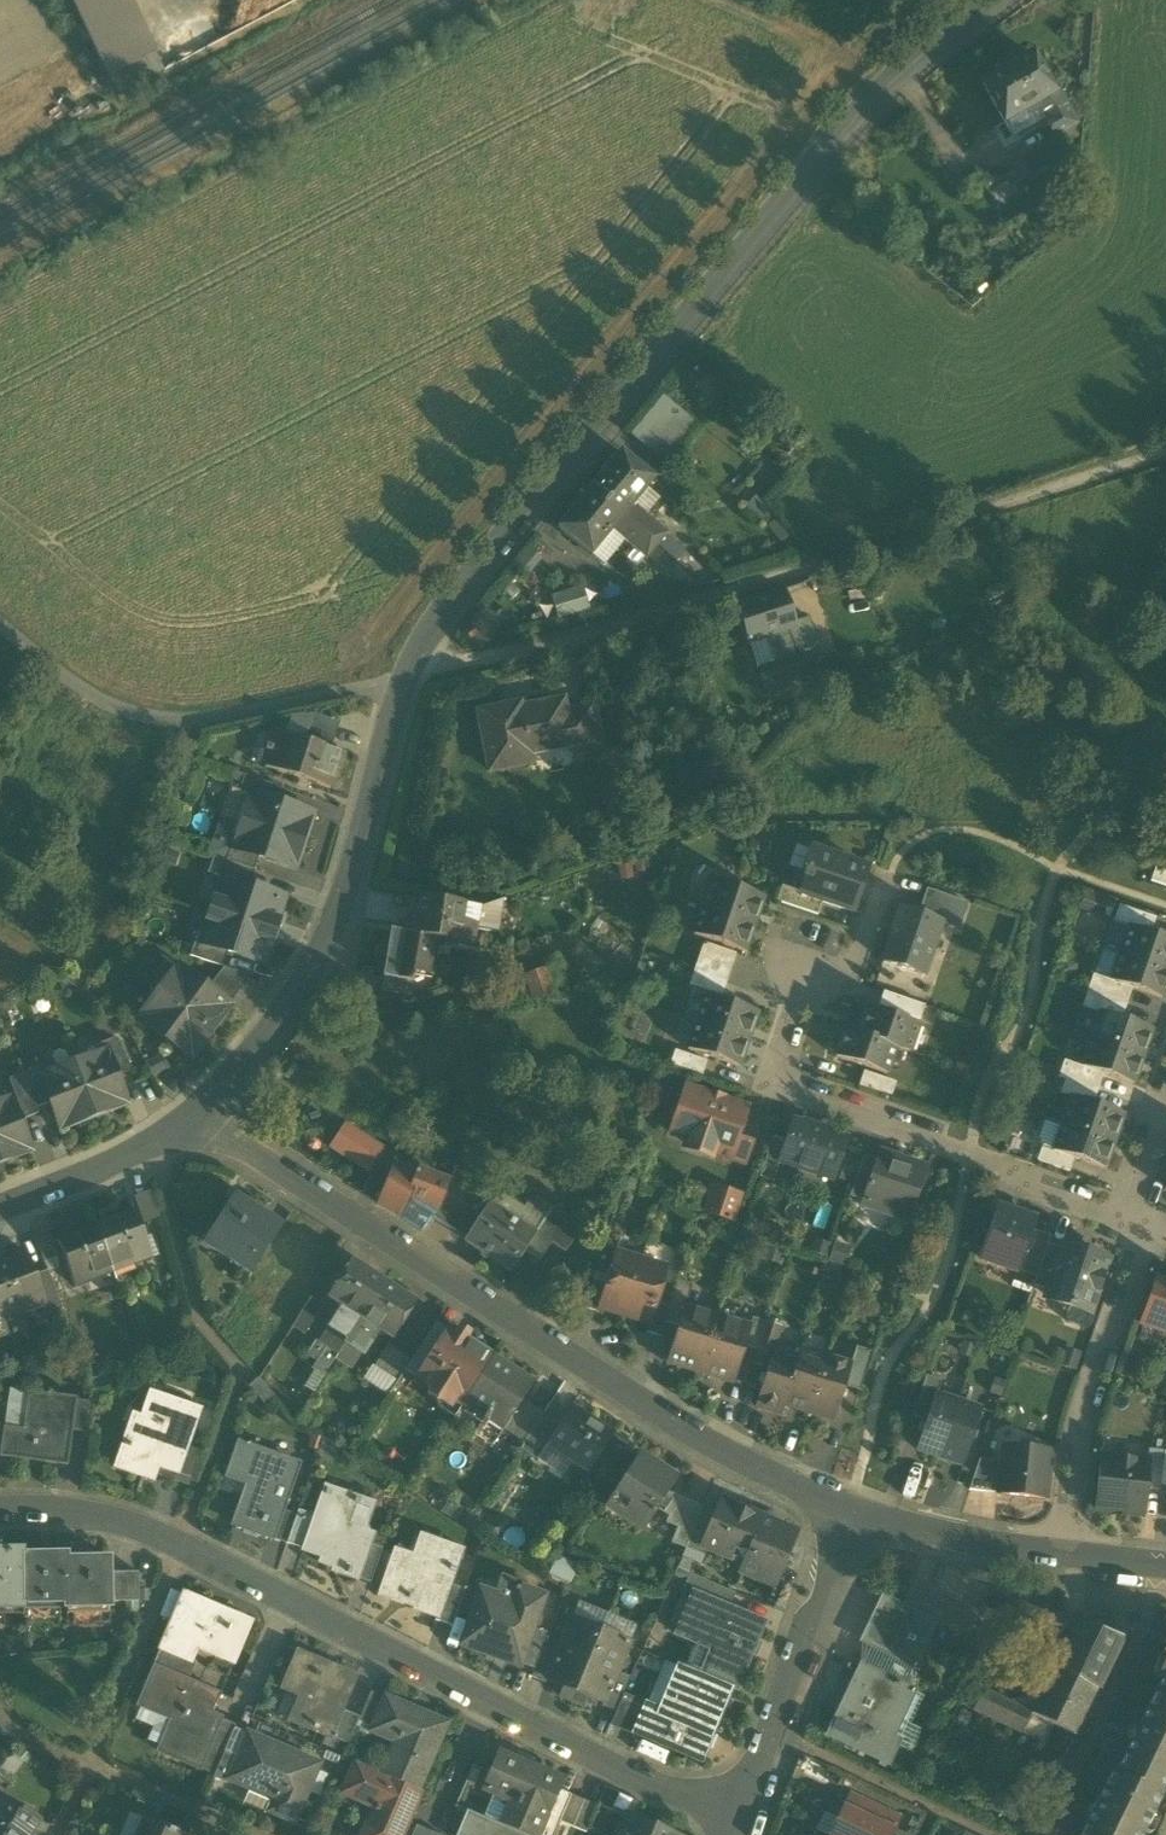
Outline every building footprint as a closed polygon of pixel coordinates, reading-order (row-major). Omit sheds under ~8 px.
[(108,78),(139,64),(109,0),(71,0),(108,78)] [(132,0),(109,0),(139,64),(158,55),(132,0)] [(1045,121),(1055,138),(1069,130),(1078,125),(1056,88),(1052,91),(1032,56),(1015,66),(1011,59),(995,68),(999,75),(982,85),(1008,131),(1039,112),(1045,121)] [(1013,140),(1045,121),(1039,112),(1008,131),(1013,140)] [(1055,138),(1060,147),(1074,140),(1069,130),(1055,138)] [(664,396),(631,434),(665,463),(697,425),(664,396)] [(621,454),(590,491),(657,546),(666,536),(668,534),(646,516),(644,518),(631,507),(644,491),(654,480),(621,454)] [(647,559),(657,546),(590,491),(559,528),(592,555),(614,528),(627,539),(625,541),(647,559)] [(657,502),(644,491),(631,507),(644,518),(646,516),(657,502)] [(775,514),(756,496),(745,507),(765,525),(775,514)] [(604,566),(625,541),(627,539),(614,528),(592,555),(604,566)] [(685,551),(666,536),(657,546),(676,562),(685,551)] [(531,549),(518,565),(530,575),(544,559),(531,549)] [(583,586),(551,596),(559,621),(591,611),(583,586)] [(751,643),(766,638),(794,628),(793,624),(782,592),(739,607),(751,643)] [(794,628),(801,649),(817,643),(809,618),(793,624),(794,628)] [(801,649),(794,628),(766,638),(775,664),(803,655),(801,649)] [(766,638),(751,643),(759,669),(775,664),(766,638)] [(759,669),(765,688),(809,673),(803,655),(775,664),(759,669)] [(812,684),(809,673),(765,688),(769,699),(812,684)] [(478,713),(489,772),(531,764),(529,751),(570,743),(571,742),(565,712),(563,701),(501,713),(500,709),(478,713)] [(570,743),(572,756),(602,751),(593,706),(565,712),(571,742),(570,743)] [(306,742),(315,716),(291,716),(285,735),(306,742)] [(306,742),(333,750),(341,724),(315,716),(306,742)] [(266,770),(331,790),(343,754),(333,750),(306,742),(285,735),(278,733),(273,748),(268,747),(266,753),(271,754),(266,770)] [(237,774),(233,789),(240,792),(244,777),(237,774)] [(249,794),(268,800),(272,786),(244,777),(240,792),(249,795),(249,794)] [(240,792),(233,789),(215,842),(216,842),(232,847),(249,795),(240,792)] [(259,858),(296,870),(314,815),(268,800),(249,794),(249,795),(232,847),(231,849),(259,858)] [(770,836),(754,830),(747,848),(764,854),(770,836)] [(213,858),(254,871),(259,858),(231,849),(232,847),(216,842),(211,857),(213,858)] [(788,868),(804,873),(812,850),(796,845),(788,868)] [(823,902),(852,912),(867,869),(812,850),(804,873),(807,874),(800,893),(800,895),(823,902)] [(213,858),(207,873),(221,878),(222,877),(250,887),(255,871),(254,871),(213,858)] [(1165,887),(1165,872),(1156,868),(1151,882),(1165,887)] [(221,878),(211,911),(276,932),(279,922),(277,922),(285,898),(250,887),(222,877),(221,878)] [(713,881),(703,908),(754,925),(763,898),(713,881)] [(777,902),(818,916),(823,902),(800,895),(800,893),(782,887),(777,902)] [(940,924),(958,930),(967,904),(928,890),(919,915),(941,923),(940,924)] [(1101,899),(1085,894),(1080,910),(1096,915),(1101,899)] [(477,927),(477,926),(462,924),(464,907),(420,900),(415,935),(415,936),(439,940),(450,942),(448,950),(473,954),(477,927)] [(494,904),(480,909),(477,926),(477,927),(498,931),(501,912),(496,911),(494,904)] [(480,909),(464,907),(462,924),(477,926),(480,909)] [(1130,927),(1151,934),(1156,919),(1119,907),(1114,922),(1130,927)] [(744,953),(754,925),(703,908),(694,936),(744,953)] [(884,962),(923,975),(940,924),(941,923),(919,915),(902,910),(884,962)] [(211,911),(200,944),(228,953),(262,965),(271,942),(272,942),(276,932),(211,911)] [(1112,921),(1103,948),(1121,955),(1130,927),(1114,922),(1112,921)] [(1121,955),(1165,970),(1165,939),(1151,934),(1130,927),(1121,955)] [(438,948),(439,940),(415,936),(415,935),(391,931),(384,978),(413,983),(416,967),(434,971),(436,962),(437,954),(438,948)] [(438,948),(448,950),(450,942),(439,940),(438,948)] [(195,942),(190,957),(223,968),(228,953),(200,944),(195,942)] [(704,944),(699,958),(731,969),(736,955),(704,944)] [(1103,948),(1093,976),(1112,982),(1121,955),(1103,948)] [(1165,987),(1165,970),(1121,955),(1112,982),(1132,989),(1162,999),(1165,987)] [(727,983),(731,969),(699,958),(694,971),(727,983)] [(559,982),(553,965),(524,975),(533,1003),(556,995),(552,984),(559,982)] [(176,968),(157,993),(212,1033),(232,1006),(230,1005),(208,989),(181,969),(180,971),(176,968)] [(208,989),(230,1005),(251,977),(224,968),(208,989)] [(722,996),(727,983),(694,971),(690,985),(722,996)] [(1093,976),(1088,991),(1127,1004),(1132,989),(1112,982),(1093,976)] [(398,995),(411,997),(413,983),(384,978),(381,992),(391,994),(398,995)] [(1122,1020),(1127,1004),(1088,991),(1083,1007),(1101,1013),(1122,1020)] [(192,1061),(212,1033),(157,993),(137,1020),(192,1061)] [(879,1006),(920,1020),(925,1007),(884,993),(879,1006)] [(706,996),(697,1023),(748,1040),(757,1013),(706,996)] [(868,1008),(859,1034),(859,1035),(896,1048),(895,1049),(909,1053),(919,1025),(868,1008)] [(1101,1013),(1092,1040),(1142,1058),(1151,1030),(1122,1020),(1101,1013)] [(738,1068),(748,1040),(697,1023),(688,1051),(738,1068)] [(886,1075),(895,1049),(896,1048),(859,1035),(859,1034),(846,1030),(836,1058),(886,1075)] [(107,1051),(117,1078),(132,1072),(115,1040),(101,1045),(103,1052),(107,1051)] [(1133,1085),(1142,1058),(1092,1040),(1082,1068),(1103,1075),(1133,1085)] [(103,1052),(73,1064),(94,1118),(128,1105),(117,1078),(107,1051),(103,1052)] [(670,1065),(702,1076),(707,1063),(675,1052),(670,1065)] [(145,1065),(153,1078),(168,1070),(163,1061),(156,1059),(145,1065)] [(1059,1078),(1066,1080),(1098,1091),(1103,1075),(1082,1068),(1064,1062),(1059,1078)] [(61,1131),(94,1118),(73,1064),(43,1076),(40,1077),(50,1104),(61,1131)] [(40,1069),(23,1076),(36,1109),(50,1104),(40,1077),(43,1076),(40,1069)] [(859,1086),(891,1097),(896,1084),(864,1073),(859,1086)] [(38,1115),(36,1109),(23,1076),(9,1081),(24,1120),(38,1115)] [(1093,1105),(1098,1091),(1066,1080),(1061,1094),(1072,1098),(1093,1105)] [(729,1151),(730,1151),(735,1135),(744,1111),(687,1092),(674,1132),(692,1139),(688,1148),(709,1155),(712,1145),(729,1151)] [(0,1102),(0,1163),(0,1164),(32,1152),(11,1098),(0,1102)] [(1072,1098),(1063,1125),(1113,1142),(1123,1115),(1093,1105),(1072,1098)] [(780,1162),(833,1179),(846,1140),(793,1123),(787,1142),(780,1162)] [(1104,1170),(1113,1142),(1063,1125),(1054,1152),(1074,1159),(1104,1170)] [(345,1128),(333,1149),(367,1171),(380,1150),(345,1128)] [(752,1141),(735,1135),(730,1151),(729,1151),(727,1158),(744,1164),(752,1141)] [(759,1178),(773,1183),(780,1162),(787,1142),(773,1137),(759,1178)] [(1037,1162),(1069,1173),(1074,1159),(1054,1152),(1042,1149),(1037,1162)] [(862,1207),(907,1223),(926,1168),(880,1152),(877,1161),(863,1202),(862,1207)] [(849,1198),(863,1202),(877,1161),(864,1156),(849,1198)] [(398,1218),(399,1219),(409,1196),(438,1208),(439,1208),(444,1195),(448,1184),(412,1170),(411,1171),(394,1165),(379,1206),(398,1218)] [(739,1199),(714,1191),(707,1211),(732,1219),(739,1199)] [(534,1234),(545,1218),(526,1205),(523,1209),(497,1192),(489,1204),(534,1234)] [(135,1199),(144,1224),(159,1218),(149,1194),(135,1199)] [(431,1220),(442,1227),(458,1203),(444,1195),(439,1208),(438,1208),(431,1220)] [(431,1220),(438,1208),(409,1196),(399,1219),(422,1233),(431,1220)] [(247,1255),(260,1262),(281,1229),(236,1200),(208,1245),(224,1255),(227,1251),(243,1261),(247,1255)] [(480,1218),(458,1203),(442,1227),(464,1242),(480,1218)] [(511,1273),(526,1251),(536,1235),(534,1234),(489,1204),(480,1218),(464,1242),(511,1273)] [(980,1260),(1017,1272),(1031,1231),(1034,1220),(998,1208),(980,1260)] [(545,1218),(534,1234),(536,1235),(526,1251),(536,1258),(548,1239),(562,1248),(575,1229),(549,1212),(545,1218)] [(117,1222),(97,1230),(112,1268),(129,1262),(131,1267),(152,1259),(134,1213),(116,1220),(117,1222)] [(94,1275),(112,1268),(97,1230),(76,1238),(75,1236),(58,1242),(76,1288),(96,1281),(94,1275)] [(1017,1272),(1036,1279),(1047,1245),(1050,1237),(1031,1231),(1017,1272)] [(35,1237),(45,1262),(58,1257),(48,1232),(35,1237)] [(848,1266),(854,1246),(836,1241),(830,1261),(848,1266)] [(1061,1250),(1047,1245),(1036,1279),(1033,1287),(1047,1291),(1061,1250)] [(1089,1315),(1090,1315),(1108,1260),(1063,1245),(1061,1250),(1047,1291),(1044,1300),(1068,1308),(1089,1315)] [(0,1261),(0,1308),(5,1321),(42,1307),(44,1306),(33,1277),(24,1252),(0,1261)] [(619,1311),(625,1313),(641,1261),(616,1254),(606,1286),(599,1309),(614,1313),(619,1311)] [(666,1269),(641,1261),(625,1313),(632,1315),(635,1320),(649,1324),(650,1324),(655,1306),(666,1269)] [(328,1331),(346,1342),(384,1284),(351,1263),(328,1299),(342,1308),(328,1331)] [(42,1307),(45,1315),(62,1309),(48,1272),(33,1277),(44,1306),(42,1307)] [(584,1309),(598,1313),(599,1309),(606,1286),(592,1281),(584,1309)] [(669,1310),(665,1323),(679,1327),(685,1308),(685,1309),(692,1286),(678,1282),(669,1310)] [(1157,1282),(1143,1324),(1165,1331),(1165,1285),(1157,1282)] [(416,1305),(384,1284),(346,1342),(355,1348),(364,1354),(378,1331),(392,1341),(416,1305)] [(292,1327),(305,1335),(323,1308),(310,1299),(292,1327)] [(661,1338),(665,1323),(669,1310),(655,1306),(650,1324),(649,1324),(647,1333),(661,1338)] [(668,1364),(700,1374),(717,1318),(685,1309),(685,1308),(679,1327),(668,1364)] [(1086,1325),(1089,1315),(1068,1308),(1065,1317),(1067,1323),(1081,1327),(1086,1325)] [(749,1328),(717,1318),(700,1374),(732,1384),(744,1347),(749,1328)] [(744,1347),(758,1351),(766,1324),(752,1319),(749,1328),(744,1347)] [(753,1365),(767,1369),(773,1352),(774,1352),(782,1328),(766,1324),(758,1351),(753,1365)] [(433,1328),(411,1361),(404,1372),(416,1380),(445,1336),(433,1328)] [(328,1331),(319,1345),(336,1357),(346,1342),(328,1331)] [(446,1396),(462,1407),(493,1360),(466,1342),(468,1340),(467,1336),(460,1332),(456,1333),(452,1340),(445,1336),(416,1380),(427,1387),(427,1396),(436,1402),(445,1398),(446,1396)] [(355,1348),(346,1342),(336,1357),(346,1363),(355,1348)] [(334,1360),(336,1357),(319,1345),(317,1344),(309,1356),(317,1362),(312,1370),(323,1377),(334,1360)] [(397,1383),(404,1372),(411,1361),(389,1347),(375,1368),(397,1383)] [(352,1372),(364,1354),(355,1348),(346,1363),(336,1357),(334,1360),(352,1372)] [(844,1388),(859,1392),(873,1353),(856,1348),(850,1366),(851,1366),(844,1388)] [(800,1350),(797,1360),(798,1360),(784,1406),(785,1406),(808,1413),(826,1358),(800,1350)] [(782,1415),(785,1406),(784,1406),(798,1360),(797,1360),(774,1352),(773,1352),(767,1369),(755,1407),(782,1415)] [(1150,1369),(1133,1357),(1120,1374),(1137,1386),(1150,1369)] [(850,1366),(826,1358),(808,1413),(834,1421),(844,1388),(851,1366),(850,1366)] [(533,1386),(493,1360),(462,1407),(483,1420),(481,1424),(486,1427),(488,1423),(503,1433),(503,1432),(519,1407),(524,1400),(533,1386)] [(397,1383),(375,1368),(372,1366),(363,1381),(388,1397),(397,1383)] [(912,1417),(926,1422),(935,1395),(937,1396),(941,1382),(926,1377),(912,1417)] [(248,1388),(264,1405),(273,1397),(258,1379),(248,1388)] [(8,1392),(3,1430),(24,1433),(29,1394),(8,1392)] [(66,1469),(72,1432),(75,1403),(76,1401),(29,1394),(24,1433),(3,1430),(0,1453),(0,1460),(66,1469)] [(916,1450),(939,1458),(958,1403),(937,1396),(935,1395),(926,1422),(916,1450)] [(119,1469),(153,1481),(157,1468),(178,1476),(188,1448),(200,1413),(150,1396),(134,1445),(128,1443),(119,1469)] [(544,1413),(524,1400),(519,1407),(540,1420),(544,1413)] [(72,1432),(89,1434),(93,1405),(75,1403),(72,1432)] [(981,1411),(958,1403),(939,1458),(962,1466),(981,1411)] [(544,1413),(540,1420),(529,1437),(546,1448),(550,1441),(566,1416),(549,1405),(544,1413)] [(524,1445),(529,1437),(540,1420),(519,1407),(503,1432),(524,1445)] [(569,1463),(588,1475),(613,1435),(590,1420),(588,1424),(569,1412),(566,1416),(550,1441),(573,1456),(569,1463)] [(529,1437),(524,1445),(520,1451),(537,1462),(546,1448),(529,1437)] [(322,1438),(316,1456),(331,1465),(341,1450),(322,1438)] [(546,1448),(569,1463),(573,1456),(550,1441),(546,1448)] [(998,1494),(1045,1500),(1050,1452),(1035,1451),(1036,1445),(1019,1443),(1018,1449),(1003,1447),(1001,1463),(998,1494)] [(235,1526),(274,1539),(284,1510),(299,1467),(239,1446),(229,1474),(250,1481),(235,1526)] [(178,1476),(191,1480),(201,1453),(188,1448),(178,1476)] [(1160,1491),(1161,1486),(1164,1453),(1150,1451),(1149,1464),(1146,1489),(1160,1491)] [(645,1528),(657,1509),(665,1498),(669,1492),(676,1481),(638,1456),(611,1497),(624,1505),(620,1512),(645,1528)] [(1095,1510),(1143,1515),(1146,1489),(1149,1464),(1101,1458),(1095,1510)] [(969,1491),(998,1494),(1001,1463),(979,1461),(969,1491)] [(335,1571),(357,1579),(369,1544),(371,1537),(364,1534),(348,1529),(357,1501),(327,1491),(318,1517),(307,1550),(324,1556),(322,1562),(337,1567),(335,1571)] [(678,1496),(669,1492),(665,1498),(675,1502),(678,1496)] [(672,1543),(685,1549),(703,1506),(678,1496),(675,1502),(669,1517),(667,1523),(678,1528),(672,1543)] [(675,1502),(665,1498),(657,1509),(669,1517),(675,1502)] [(348,1529),(364,1534),(373,1507),(357,1501),(348,1529)] [(741,1572),(774,1586),(791,1545),(774,1538),(779,1525),(721,1501),(717,1510),(708,1531),(714,1534),(751,1549),(741,1572)] [(703,1505),(703,1506),(685,1549),(704,1557),(714,1534),(708,1531),(717,1510),(703,1505)] [(274,1539),(287,1544),(297,1514),(284,1510),(274,1539)] [(298,1511),(297,1514),(287,1544),(307,1550),(318,1517),(298,1511)] [(419,1539),(412,1559),(427,1564),(434,1544),(419,1539)] [(357,1579),(370,1583),(382,1548),(369,1544),(357,1579)] [(438,1617),(439,1617),(450,1586),(461,1553),(434,1544),(427,1564),(412,1559),(397,1554),(382,1596),(419,1608),(419,1610),(438,1617)] [(23,1605),(22,1557),(22,1551),(0,1551),(0,1610),(23,1609),(23,1605)] [(65,1556),(22,1557),(23,1605),(67,1604),(66,1561),(65,1556)] [(578,1566),(556,1556),(548,1577),(570,1586),(578,1566)] [(110,1560),(66,1561),(67,1604),(67,1610),(111,1609),(111,1604),(110,1575),(110,1560)] [(111,1604),(125,1604),(124,1575),(110,1575),(111,1604)] [(138,1575),(124,1575),(125,1604),(139,1603),(138,1575)] [(500,1576),(494,1596),(499,1597),(497,1601),(511,1606),(516,1593),(514,1592),(516,1587),(524,1590),(526,1584),(500,1576)] [(693,1593),(697,1595),(702,1582),(690,1577),(684,1591),(693,1594),(693,1593)] [(697,1595),(728,1608),(733,1595),(702,1582),(697,1595)] [(912,1582),(900,1607),(934,1625),(966,1640),(979,1614),(978,1613),(912,1582)] [(452,1628),(457,1613),(464,1591),(450,1586),(439,1617),(438,1617),(436,1623),(452,1628)] [(484,1653),(521,1665),(533,1629),(534,1627),(544,1597),(524,1590),(516,1587),(514,1592),(516,1593),(511,1606),(497,1601),(499,1597),(494,1596),(479,1591),(479,1593),(470,1618),(460,1647),(483,1655),(484,1653)] [(465,1588),(464,1591),(457,1613),(470,1618),(479,1593),(465,1588)] [(172,1623),(183,1596),(170,1591),(159,1618),(172,1623)] [(676,1635),(697,1644),(717,1652),(707,1675),(734,1686),(736,1688),(764,1623),(728,1608),(697,1595),(693,1593),(693,1594),(676,1635)] [(194,1644),(235,1661),(251,1624),(184,1595),(183,1596),(172,1623),(160,1650),(186,1661),(187,1660),(194,1644)] [(914,1667),(934,1625),(900,1607),(882,1599),(862,1643),(871,1647),(914,1667)] [(572,1619),(601,1631),(606,1617),(577,1605),(572,1619)] [(1003,1615),(985,1606),(974,1630),(992,1639),(1003,1615)] [(1016,1624),(1051,1637),(1057,1620),(1022,1608),(1016,1624)] [(635,1629),(606,1617),(601,1631),(630,1643),(635,1629)] [(559,1697),(571,1702),(601,1631),(572,1619),(557,1654),(546,1681),(547,1682),(563,1688),(559,1697)] [(1075,1627),(1057,1620),(1051,1637),(1068,1643),(1075,1627)] [(1056,1727),(1078,1737),(1122,1643),(1075,1627),(1068,1643),(1034,1716),(1056,1727)] [(521,1665),(534,1670),(542,1648),(547,1634),(533,1629),(521,1665)] [(630,1643),(601,1631),(571,1702),(583,1707),(587,1698),(603,1705),(604,1706),(617,1673),(630,1643)] [(685,1672),(705,1680),(707,1675),(717,1652),(697,1644),(685,1672)] [(871,1647),(861,1669),(907,1691),(886,1736),(898,1742),(896,1747),(908,1753),(917,1734),(917,1733),(917,1730),(915,1728),(907,1724),(920,1697),(912,1693),(911,1674),(914,1667),(871,1647)] [(557,1654),(542,1648),(534,1670),(531,1678),(546,1684),(547,1682),(546,1681),(557,1654)] [(1161,1681),(1165,1683),(1165,1648),(1152,1677),(1161,1681)] [(156,1667),(189,1681),(197,1664),(187,1660),(186,1661),(160,1650),(154,1666),(156,1667)] [(299,1724),(331,1738),(343,1711),(357,1679),(300,1655),(285,1691),(309,1701),(299,1724)] [(665,1664),(647,1707),(667,1715),(685,1672),(665,1664)] [(159,1751),(200,1768),(220,1720),(206,1714),(215,1692),(189,1681),(156,1667),(139,1705),(142,1706),(172,1719),(160,1748),(159,1751)] [(887,1765),(896,1747),(898,1742),(886,1736),(907,1691),(861,1669),(860,1669),(837,1717),(840,1719),(831,1738),(887,1765)] [(702,1764),(732,1691),(705,1680),(685,1672),(667,1715),(647,1707),(635,1736),(702,1764)] [(602,1707),(616,1713),(623,1697),(631,1679),(617,1673),(604,1706),(603,1705),(602,1707)] [(734,1686),(707,1675),(705,1680),(732,1691),(734,1686)] [(1155,1694),(1165,1699),(1165,1683),(1161,1681),(1155,1694)] [(371,1693),(360,1718),(358,1722),(373,1728),(385,1699),(371,1693)] [(1023,1734),(1026,1729),(1032,1715),(983,1693),(975,1712),(1023,1734)] [(1115,1777),(1161,1799),(1165,1787),(1165,1699),(1155,1694),(1115,1777)] [(647,1707),(623,1697),(616,1713),(611,1726),(635,1736),(647,1707)] [(397,1738),(381,1776),(419,1792),(448,1725),(385,1699),(373,1728),(397,1738)] [(172,1719),(142,1706),(136,1721),(153,1729),(147,1742),(160,1748),(172,1719)] [(348,1745),(358,1722),(360,1718),(343,1711),(331,1738),(348,1745)] [(1034,1716),(1032,1715),(1026,1729),(1050,1740),(1056,1727),(1034,1716)] [(200,1768),(216,1775),(225,1753),(235,1729),(236,1727),(220,1720),(200,1768)] [(238,1759),(248,1735),(235,1729),(225,1753),(238,1759)] [(270,1813),(294,1823),(307,1793),(317,1771),(319,1766),(303,1759),(302,1761),(290,1756),(291,1753),(248,1735),(238,1759),(229,1781),(230,1781),(250,1790),(257,1793),(260,1788),(276,1795),(275,1799),(276,1799),(270,1813)] [(238,1759),(225,1753),(216,1775),(214,1780),(228,1785),(230,1781),(229,1781),(238,1759)] [(509,1830),(521,1834),(538,1834),(557,1790),(561,1781),(499,1755),(484,1791),(494,1795),(519,1806),(511,1825),(509,1830)] [(419,1792),(381,1776),(356,1765),(343,1794),(375,1808),(364,1834),(402,1834),(420,1792),(419,1792)] [(317,1771),(307,1793),(318,1798),(328,1776),(317,1771)] [(1161,1799),(1115,1777),(1110,1775),(1081,1834),(1143,1834),(1161,1799)] [(244,1802),(270,1813),(276,1799),(275,1799),(276,1795),(260,1788),(257,1793),(250,1790),(244,1802)] [(559,1823),(571,1796),(557,1790),(538,1834),(554,1834),(559,1823)] [(1020,1802),(997,1791),(987,1810),(1011,1822),(1020,1802)] [(850,1792),(842,1808),(895,1833),(902,1816),(850,1792)] [(485,1815),(511,1825),(519,1806),(494,1795),(485,1815)] [(584,1802),(571,1796),(559,1823),(573,1828),(584,1802)] [(0,1798),(0,1831),(6,1834),(33,1834),(41,1822),(1,1797),(0,1798)] [(597,1807),(584,1802),(573,1828),(586,1834),(597,1807)] [(829,1834),(894,1834),(895,1833),(842,1808),(837,1819),(829,1834)] [(509,1830),(469,1813),(460,1834),(521,1834),(509,1830)] [(837,1819),(824,1813),(815,1831),(823,1834),(829,1834),(837,1819)] [(617,1834),(625,1834),(632,1816),(626,1814),(617,1834)] [(625,1834),(677,1834),(632,1816),(625,1834)] [(136,1834),(179,1834),(143,1819),(136,1834)] [(432,1833),(416,1826),(413,1834),(431,1834),(432,1833)]
